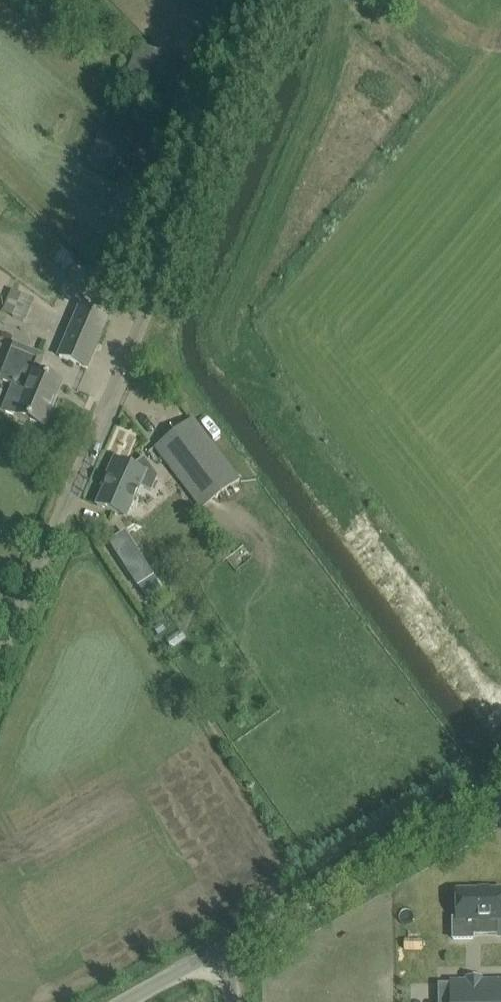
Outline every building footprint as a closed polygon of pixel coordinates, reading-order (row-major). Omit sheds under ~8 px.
[(140,46),(126,76),(154,89),(168,59),(140,46)] [(101,132),(87,164),(114,176),(128,145),(101,132)] [(26,323),(35,301),(22,295),(12,317),(26,323)] [(108,318),(80,307),(59,357),(87,368),(108,318)] [(14,344),(0,377),(0,379),(14,386),(4,410),(43,427),(61,383),(38,374),(45,357),(14,344)] [(240,481),(193,418),(155,447),(202,509),(240,481)] [(127,519),(141,486),(151,491),(157,477),(144,459),(133,468),(115,460),(107,476),(110,477),(97,506),(127,519)] [(453,919),(453,939),(473,939),(473,923),(496,923),(496,920),(500,920),(500,890),(456,891),(457,919),(453,919)] [(451,983),(451,1001),(500,1001),(500,980),(482,981),(482,977),(466,977),(467,983),(451,983)]
